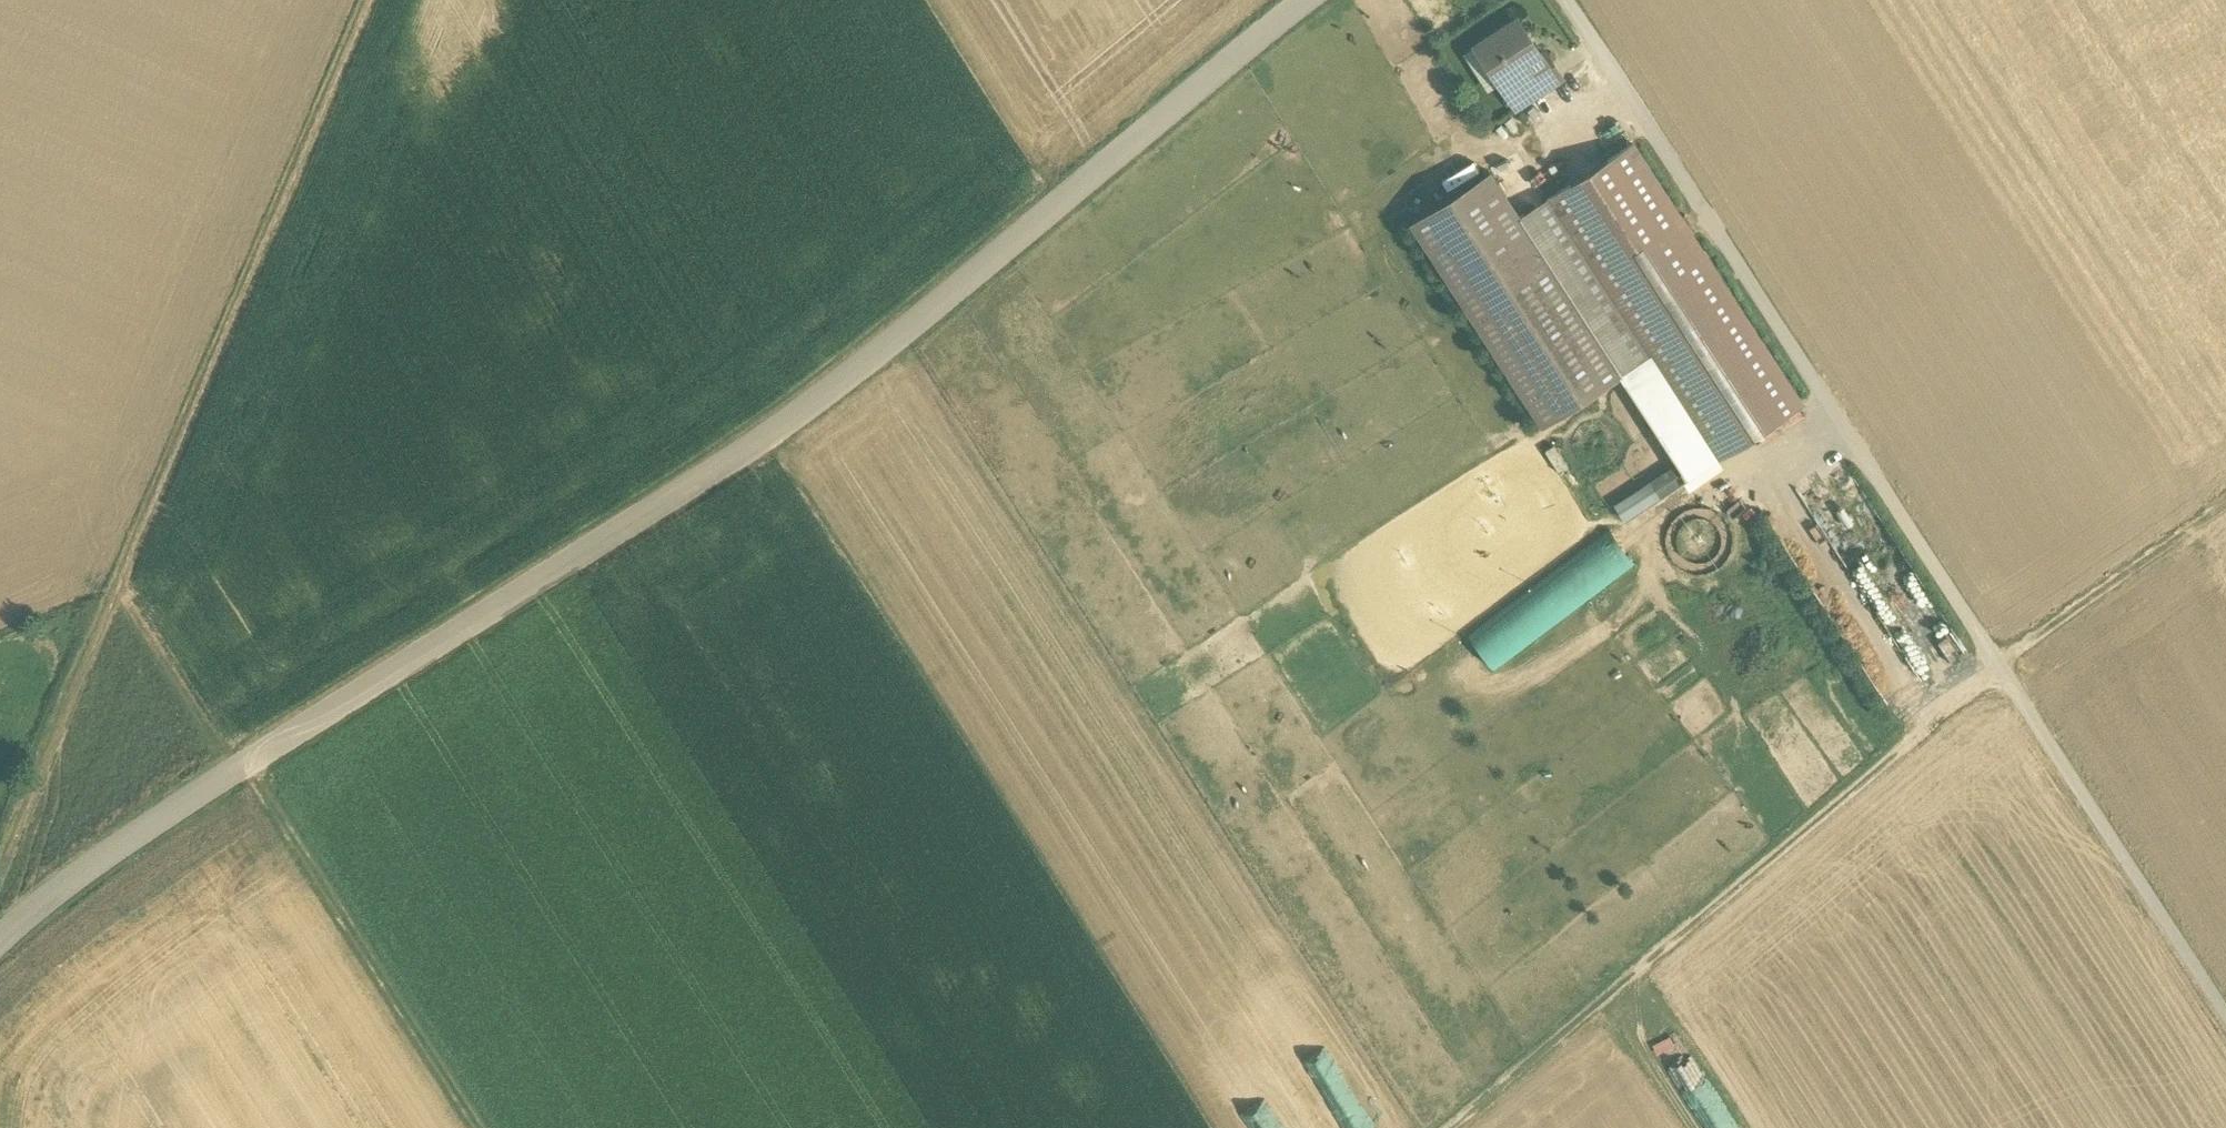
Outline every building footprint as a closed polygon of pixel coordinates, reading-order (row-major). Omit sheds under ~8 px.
[(1539,54),(1516,18),(1476,45),(1516,107),(1560,78),(1543,51),(1539,54)] [(1633,143),(1545,199),(1603,287),(1647,356),(1715,462),(1802,405),(1633,143)] [(1469,171),(1447,180),(1451,188),(1472,179),(1469,171)] [(1490,172),(1411,223),(1542,425),(1620,374),(1542,253),(1519,217),(1490,172)] [(1620,374),(1647,356),(1603,287),(1545,199),(1519,217),(1542,253),(1620,374)] [(1615,501),(1626,521),(1690,487),(1679,468),(1615,501)] [(1499,675),(1640,566),(1612,531),(1471,640),(1499,675)] [(1672,1027),(1649,1043),(1697,1113),(1720,1097),(1672,1027)]
